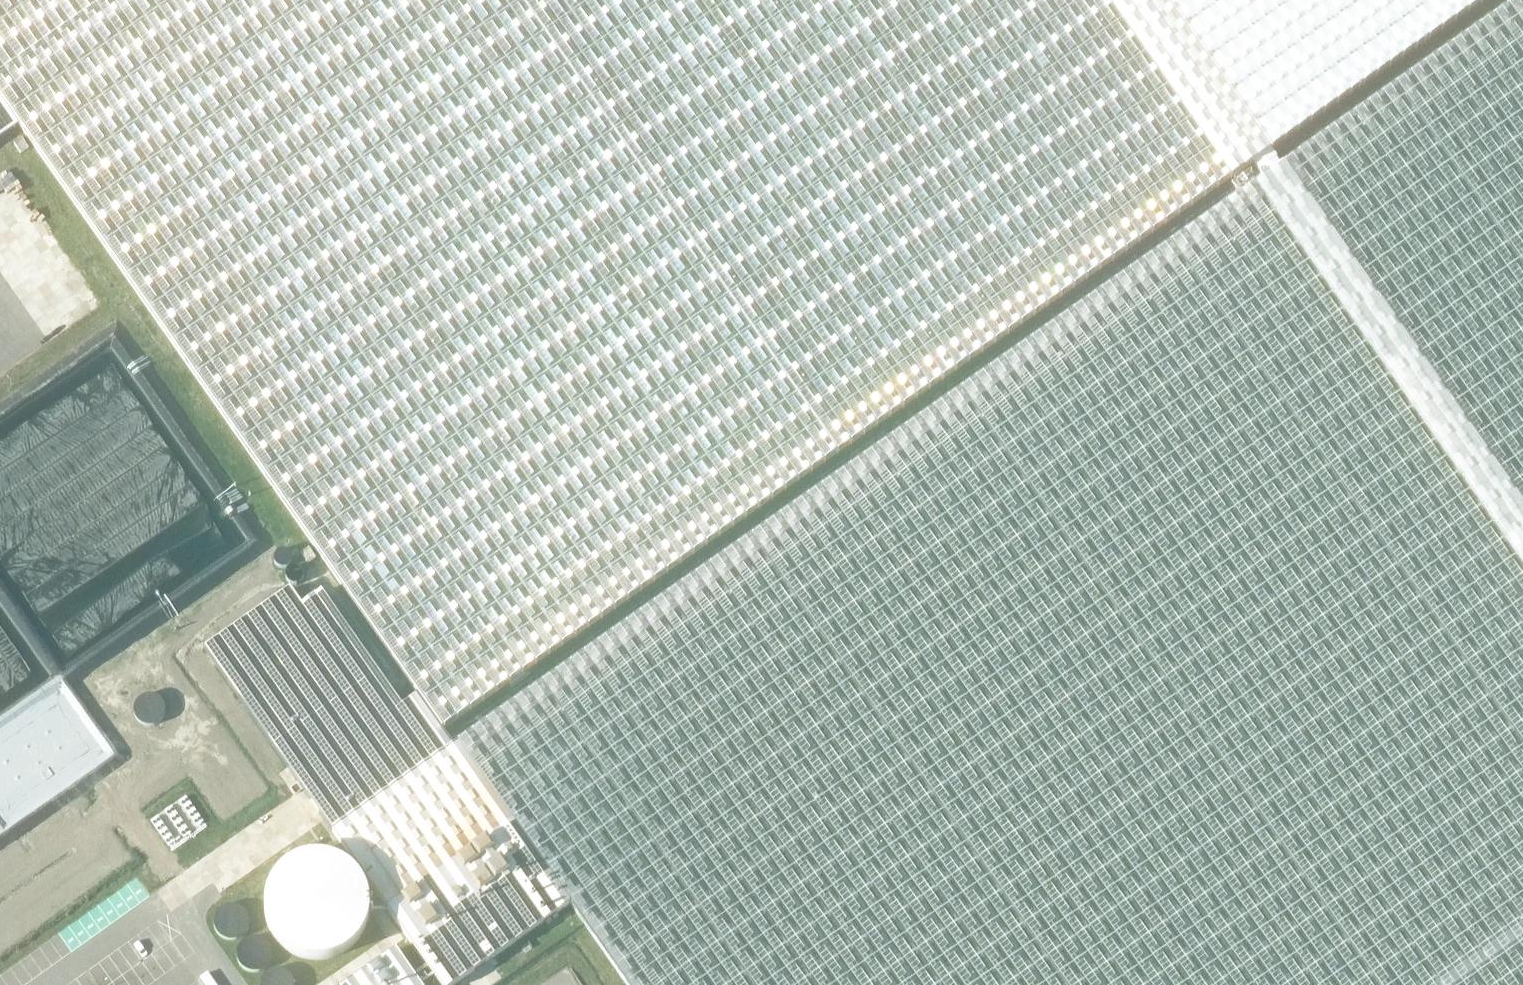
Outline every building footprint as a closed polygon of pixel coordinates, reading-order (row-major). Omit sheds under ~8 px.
[(19,125),(418,696),(401,707),(320,591),(299,603),(287,586),(203,644),(439,984),(458,984),(571,906),(626,984),(1522,984),(1522,0),(1510,0),(450,741),(442,730),(1484,0),(0,0),(0,98),(19,125)] [(19,125),(0,98),(0,138),(19,125)] [(37,280),(10,291),(15,305),(43,294),(37,280)] [(56,302),(38,305),(42,328),(60,324),(56,302)] [(134,636),(128,672),(169,678),(174,642),(134,636)] [(0,709),(0,824),(104,758),(52,676),(0,709)] [(358,906),(368,899),(328,846),(322,850),(287,848),(279,854),(273,854),(248,873),(246,918),(269,949),(320,952),(344,934),(344,924),(357,915),(358,906)] [(346,984),(420,984),(396,950),(346,984)]
